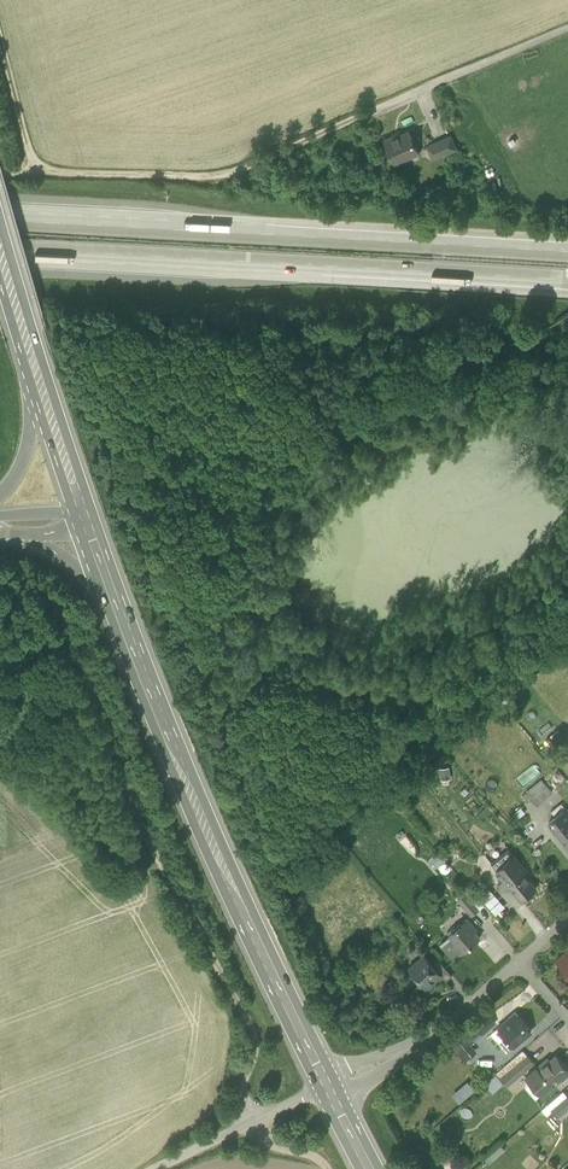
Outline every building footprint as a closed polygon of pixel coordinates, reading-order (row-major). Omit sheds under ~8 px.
[(409,131),(393,138),(392,136),(384,140),(395,163),(418,152),(409,131)] [(450,136),(435,143),(441,156),(457,149),(450,136)] [(435,143),(427,146),(433,159),(441,156),(435,143)] [(542,780),(527,792),(537,804),(552,792),(542,780)] [(566,809),(549,822),(567,846),(567,812),(566,809)] [(524,868),(509,849),(492,863),(497,869),(497,873),(501,878),(499,880),(499,884),(502,887),(506,888),(509,885),(521,900),(537,888),(522,870),(524,868)] [(484,904),(472,891),(467,896),(471,900),(479,909),(484,904)] [(467,896),(465,893),(458,899),(464,906),(471,900),(467,896)] [(495,893),(486,900),(497,913),(506,906),(495,893)] [(479,909),(471,900),(464,906),(472,915),(479,909)] [(467,919),(450,934),(465,951),(480,938),(471,928),(473,926),(467,919)] [(557,961),(567,973),(567,951),(557,961)] [(433,965),(424,954),(409,967),(427,987),(441,975),(441,974),(433,965)] [(452,975),(439,960),(433,965),(441,974),(441,975),(447,981),(452,975)] [(518,1015),(508,1024),(506,1022),(499,1028),(514,1046),(531,1031),(518,1015)] [(489,1016),(480,1024),(486,1031),(495,1023),(489,1016)] [(480,1024),(473,1030),(479,1037),(486,1031),(480,1024)] [(523,1050),(496,1074),(501,1079),(519,1064),(528,1056),(523,1050)] [(546,1064),(544,1061),(535,1069),(551,1087),(553,1086),(567,1072),(567,1068),(557,1055),(546,1064)] [(528,1056),(519,1064),(525,1071),(534,1063),(528,1056)] [(519,1064),(501,1079),(507,1086),(525,1071),(519,1064)] [(469,1080),(452,1093),(460,1102),(476,1090),(469,1080)] [(563,1091),(550,1103),(554,1108),(559,1104),(567,1097),(563,1091)] [(559,1104),(564,1111),(567,1108),(567,1096),(567,1097),(559,1104)] [(554,1108),(550,1103),(542,1110),(547,1115),(552,1110),(554,1108)] [(554,1108),(552,1110),(558,1117),(564,1111),(559,1104),(554,1108)]
